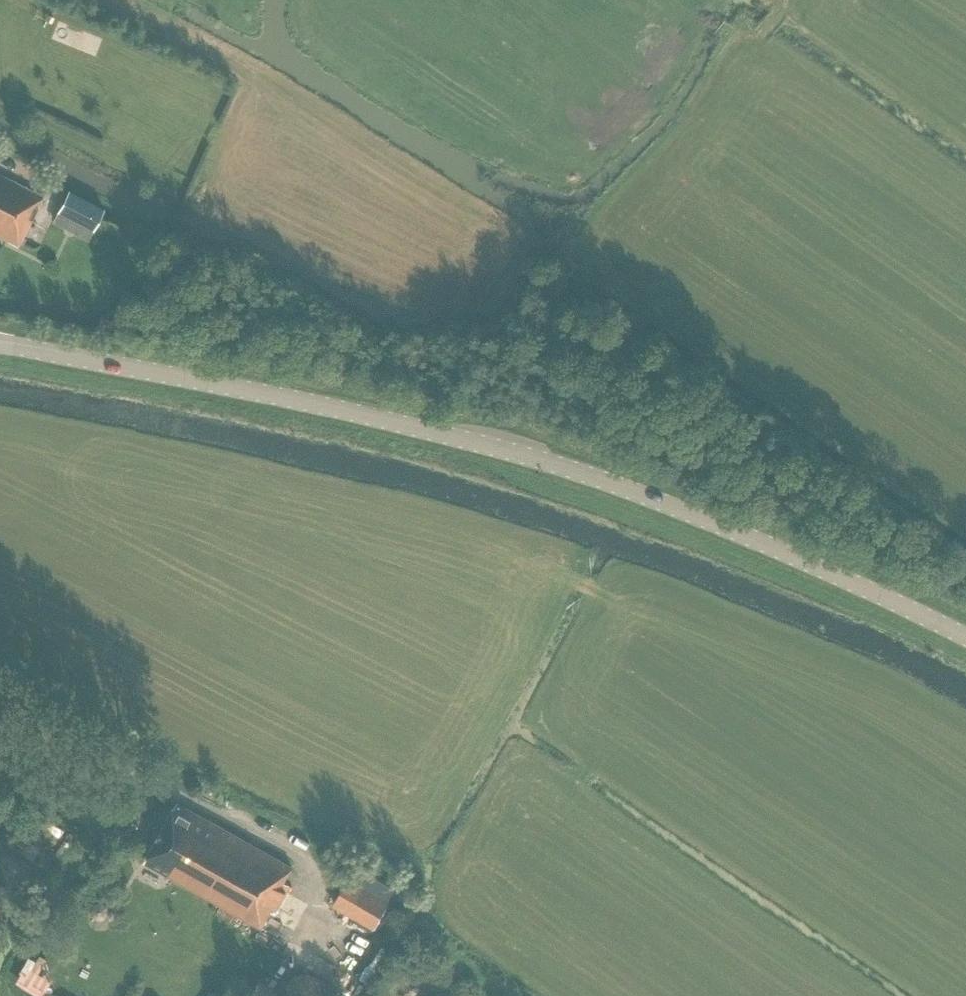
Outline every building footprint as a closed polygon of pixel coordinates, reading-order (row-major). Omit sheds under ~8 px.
[(0,175),(0,237),(17,246),(19,242),(23,244),(25,239),(22,237),(42,197),(0,175)] [(94,231),(105,210),(69,192),(58,213),(94,231)] [(175,806),(142,865),(143,865),(260,931),(270,913),(273,915),(288,888),(282,885),(290,870),(175,806)] [(46,812),(41,823),(61,834),(67,823),(46,812)] [(346,879),(331,906),(339,910),(373,929),(388,902),(387,902),(346,879)] [(27,959),(15,982),(41,995),(53,973),(27,959)] [(276,993),(276,995),(320,995),(321,994),(319,980),(307,972),(294,975),(286,986),(286,987),(279,988),(276,993)]
